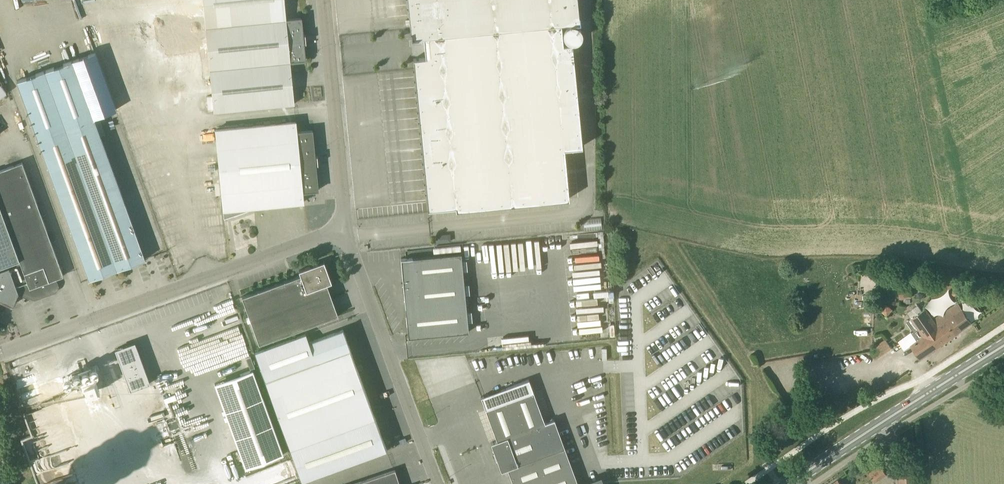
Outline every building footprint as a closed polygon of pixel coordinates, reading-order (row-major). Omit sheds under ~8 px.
[(284,0),(203,0),(206,27),(206,34),(207,35),(302,26),(301,18),(286,19),(284,0)] [(411,38),(423,37),(425,57),(413,58),(428,208),(455,206),(456,209),(569,198),(564,148),(582,146),(572,44),(563,45),(561,23),(580,22),(578,0),(408,0),(411,38)] [(303,35),(302,26),(207,35),(214,111),(294,103),(290,61),(305,60),(304,43),(306,43),(305,34),(303,35)] [(164,30),(164,35),(165,39),(201,36),(201,34),(206,34),(206,27),(164,30)] [(89,279),(145,258),(93,115),(115,107),(95,53),(17,81),(89,279)] [(297,132),(296,122),(215,130),(223,212),(224,217),(254,207),(254,206),(303,201),(302,191),(318,190),(316,164),(317,164),(318,164),(317,155),(317,156),(315,156),(312,130),(297,132)] [(64,275),(22,162),(0,170),(0,299),(13,305),(19,292),(34,299),(57,291),(59,287),(56,278),(64,275)] [(408,337),(469,331),(461,253),(401,258),(408,337)] [(323,266),(321,262),(299,270),(300,275),(242,296),(259,344),(338,315),(327,284),(332,282),(325,265),(323,266)] [(911,298),(910,281),(898,282),(900,298),(911,298)] [(932,297),(956,295),(955,286),(931,287),(932,297)] [(920,359),(963,329),(972,322),(962,308),(958,302),(953,305),(934,318),(927,307),(922,310),(918,304),(907,311),(912,318),(907,321),(913,330),(899,341),(906,349),(911,346),(920,359)] [(309,342),(306,333),(255,352),(302,481),(388,450),(343,329),(309,342)] [(875,359),(886,351),(892,348),(886,339),(869,351),(875,359)] [(131,391),(151,384),(137,347),(117,355),(131,391)] [(83,379),(80,370),(72,373),(75,383),(81,381),(87,396),(100,391),(94,375),(83,379)] [(511,400),(489,408),(484,395),(481,397),(485,409),(497,440),(491,442),(501,471),(507,468),(513,483),(578,483),(554,419),(545,422),(533,391),(529,379),(506,387),(511,400)] [(245,468),(283,454),(263,397),(225,411),(245,468)] [(875,483),(887,475),(880,466),(869,473),(875,483)] [(395,469),(351,483),(400,483),(395,469)] [(915,473),(899,474),(899,483),(915,483),(915,473)]
